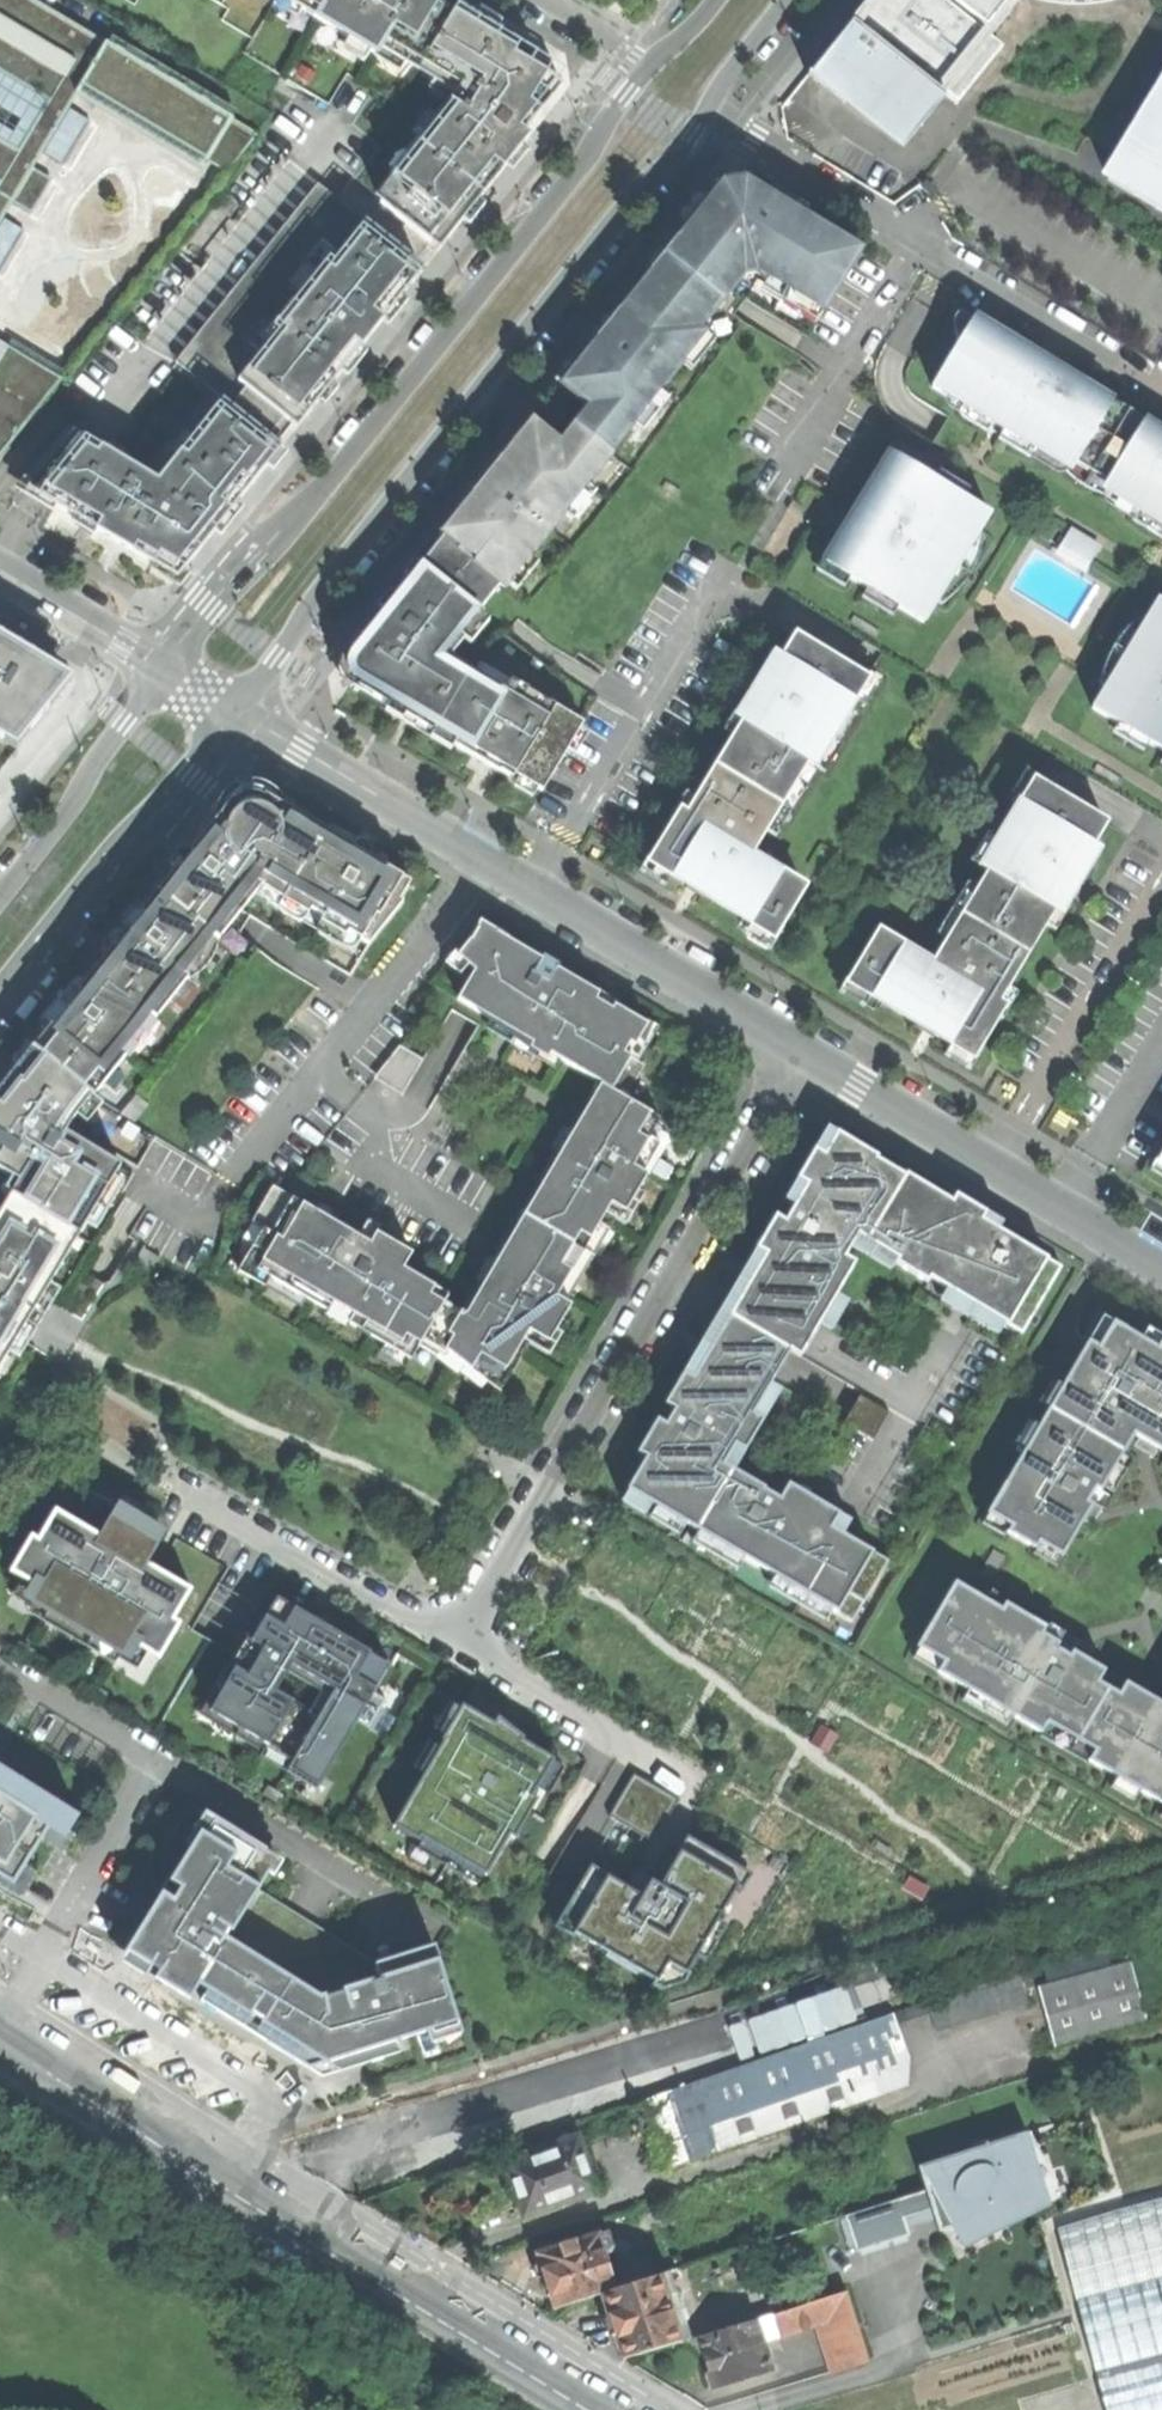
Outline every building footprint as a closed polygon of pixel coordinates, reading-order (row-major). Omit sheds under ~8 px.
[(24,230),(3,218),(12,204),(31,215),(53,179),(34,168),(43,153),(63,165),(89,120),(69,108),(83,86),(226,174),(258,134),(104,43),(100,48),(20,0),(0,0),(0,270),(24,230)] [(294,5),(375,56),(381,47),(457,92),(408,156),(413,160),(380,203),(435,246),(444,235),(460,214),(474,197),(500,164),(525,134),(541,113),(530,104),(548,75),(531,65),(538,54),(497,29),(496,32),(476,20),(478,17),(459,6),(455,13),(433,0),(296,0),(294,5)] [(901,153),(945,95),(957,105),(1002,49),(990,39),(994,33),(986,26),(1001,9),(1006,4),(1018,2),(1017,0),(867,0),(807,76),(901,153)] [(1009,16),(1001,9),(986,26),(994,33),(1009,16)] [(1117,149),(1100,178),(1161,216),(1161,74),(1117,149)] [(564,85),(548,75),(530,104),(541,113),(564,85)] [(529,138),(525,134),(500,164),(474,197),(479,201),(529,138)] [(591,406),(577,425),(612,452),(616,450),(708,334),(703,330),(744,276),(758,273),(825,313),(863,251),(808,217),(745,178),(726,183),(580,361),(561,384),(591,406)] [(263,466),(259,462),(280,434),(297,414),(302,418),(355,353),(412,284),(407,279),(419,265),(318,183),(172,361),(214,394),(147,477),(98,448),(55,499),(51,504),(130,552),(149,565),(152,560),(170,570),(176,573),(263,466)] [(465,219),(460,214),(444,235),(449,239),(465,219)] [(1161,526),(1161,433),(1029,352),(975,319),(934,386),(1037,448),(1042,441),(1078,463),(1082,454),(1113,474),(1108,481),(1144,503),(1139,512),(1161,526)] [(65,373),(10,339),(5,345),(0,354),(0,454),(65,373)] [(519,771),(548,788),(587,720),(515,677),(508,689),(473,669),(469,675),(443,660),(450,651),(453,653),(476,624),(472,622),(503,582),(507,585),(612,452),(577,425),(561,443),(532,420),(482,484),(371,622),(348,651),(354,679),(392,703),(395,699),(409,708),(408,712),(438,730),(441,724),(460,737),(457,742),(482,757),(503,769),(504,767),(517,775),(519,771)] [(24,480),(55,499),(98,448),(65,428),(24,480)] [(899,605),(925,622),(992,512),(966,497),(965,499),(947,488),(936,482),(936,477),(894,452),(874,484),(882,489),(854,534),(846,530),(827,561),(869,588),(871,585),(900,603),(899,605)] [(1066,559),(1076,566),(1081,559),(1091,564),(1099,551),(1096,549),(1100,543),(1076,528),(1072,535),(1069,533),(1061,546),(1071,551),(1066,559)] [(1160,599),(1093,708),(1118,723),(1119,721),(1149,739),(1148,742),(1161,750),(1161,600),(1160,599)] [(851,621),(878,637),(882,630),(856,613),(851,621)] [(17,749),(73,678),(43,660),(0,633),(0,739),(17,749)] [(786,921),(787,918),(790,920),(799,906),(796,903),(807,885),(755,853),(811,761),(818,765),(871,677),(800,634),(777,672),(771,669),(765,678),(759,688),(765,692),(687,823),(681,820),(661,851),(665,867),(710,895),(739,912),(741,908),(750,913),(748,918),(768,929),(770,927),(775,927),(783,925),(786,921)] [(1098,764),(1093,770),(1120,785),(1124,778),(1098,764)] [(871,948),(862,962),(865,965),(860,971),(864,987),(883,999),(885,996),(895,1001),(892,1005),(909,1015),(966,1049),(982,1045),(1001,1014),(996,1010),(1075,880),(1081,882),(1087,873),(1092,865),(1086,860),(1109,822),(1052,787),(1039,779),(985,866),(992,871),(937,962),(885,931),(874,950),(871,948)] [(66,1005),(33,1045),(93,1093),(95,1095),(243,909),(351,974),(369,944),(403,901),(400,898),(411,881),(391,870),(393,867),(357,846),(267,792),(265,795),(257,791),(246,791),(239,794),(234,798),(219,817),(216,816),(189,849),(193,852),(186,861),(180,869),(176,866),(141,910),(144,913),(137,922),(131,930),(128,927),(79,988),(83,991),(76,1000),(69,1008),(66,1005)] [(477,965),(459,998),(504,1025),(508,1018),(515,1022),(525,1027),(521,1034),(533,1041),(530,1046),(549,1057),(552,1052),(598,1079),(578,1112),(585,1116),(573,1138),(563,1153),(557,1149),(501,1242),(508,1248),(497,1266),(487,1283),(480,1279),(462,1310),(446,1301),(451,1293),(404,1267),(414,1252),(395,1241),(390,1252),(371,1241),(274,1184),(252,1221),(263,1227),(239,1269),(265,1285),(271,1276),(329,1309),(334,1301),(354,1313),(349,1321),(412,1358),(421,1344),(501,1391),(536,1332),(556,1345),(570,1320),(564,1317),(573,1303),(558,1295),(613,1202),(633,1214),(647,1190),(641,1187),(649,1173),(635,1164),(662,1117),(627,1097),(646,1063),(631,1054),(649,1023),(616,1004),(618,1001),(482,922),(462,956),(477,965)] [(401,1044),(374,1077),(403,1095),(425,1058),(401,1044)] [(37,1346),(19,1335),(43,1294),(61,1305),(127,1195),(123,1192),(135,1172),(66,1129),(76,1114),(93,1093),(33,1045),(0,1086),(0,1167),(8,1172),(11,1165),(28,1174),(18,1193),(12,1191),(0,1211),(0,1407),(37,1346)] [(119,1111),(135,1121),(150,1103),(136,1092),(119,1111)] [(1012,1324),(1051,1259),(983,1220),(987,1212),(958,1194),(954,1201),(831,1128),(791,1198),(800,1203),(790,1220),(780,1213),(670,1401),(680,1406),(671,1423),(660,1418),(643,1450),(652,1455),(633,1488),(661,1504),(653,1516),(682,1532),(687,1523),(700,1530),(693,1541),(741,1569),(747,1559),(776,1576),(771,1585),(832,1620),(838,1611),(857,1622),(892,1560),(847,1535),(855,1519),(826,1503),(791,1483),(783,1495),(740,1472),(767,1425),(787,1390),(775,1384),(791,1357),(800,1362),(844,1286),(858,1262),(849,1257),(861,1234),(903,1258),(898,1266),(928,1284),(933,1276),(962,1294),(1012,1324)] [(19,1179),(12,1191),(18,1193),(28,1174),(11,1165),(8,1172),(14,1175),(19,1179)] [(378,1231),(371,1241),(390,1252),(395,1241),(387,1237),(378,1231)] [(141,1261),(144,1267),(160,1260),(161,1254),(145,1245),(140,1255),(141,1261)] [(1161,1451),(1161,1352),(1139,1339),(1133,1349),(1095,1327),(1050,1402),(1126,1446),(1131,1433),(1147,1442),(1161,1451)] [(861,1394),(847,1423),(876,1436),(890,1408),(861,1394)] [(1100,1492),(1126,1446),(1050,1402),(980,1522),(1002,1535),(1006,1531),(1034,1546),(1031,1551),(1057,1566),(1087,1513),(1093,1503),(1088,1500),(1094,1488),(1100,1492)] [(36,1537),(11,1580),(24,1587),(17,1599),(138,1667),(146,1652),(159,1660),(179,1625),(172,1621),(188,1591),(147,1568),(168,1531),(121,1505),(103,1536),(57,1511),(41,1540),(36,1537)] [(995,1610),(954,1586),(913,1656),(967,1687),(962,1697),(1004,1722),(1009,1714),(1040,1732),(1039,1734),(1064,1751),(1104,1684),(1094,1679),(1099,1671),(1072,1655),(1066,1651),(1064,1655),(1050,1648),(1053,1644),(1037,1634),(1040,1630),(998,1605),(995,1610)] [(205,1716),(317,1785),(390,1666),(279,1597),(205,1716)] [(1064,1751),(1084,1763),(1086,1759),(1113,1774),(1107,1783),(1131,1797),(1136,1788),(1161,1803),(1155,1815),(1161,1819),(1161,1699),(1159,1704),(1120,1681),(1114,1690),(1104,1684),(1064,1751)] [(394,1828),(488,1881),(557,1760),(463,1706),(394,1828)] [(25,1899),(81,1815),(0,1766),(0,1883),(25,1899)] [(675,1800),(634,1777),(611,1814),(653,1838),(675,1800)] [(208,1812),(127,1955),(317,2073),(461,2032),(435,1941),(372,1961),(377,1977),(325,1995),(229,1938),(259,1890),(269,1872),(275,1875),(285,1859),(208,1812)] [(637,1891),(589,1864),(556,1921),(651,1975),(664,1952),(684,1964),(732,1881),(677,1850),(659,1881),(646,1873),(637,1891)] [(372,1961),(259,1890),(229,1938),(325,1995),(377,1977),(372,1961)] [(1112,1964),(1037,1984),(1054,2045),(1146,2019),(1127,1942),(1108,1947),(1112,1964)] [(926,2000),(937,2032),(1025,2004),(1015,1973),(967,1986),(926,2000)] [(640,2099),(665,2170),(880,2095),(870,2069),(908,2056),(892,2012),(640,2099)] [(908,2085),(908,2056),(870,2069),(880,2095),(908,2085)] [(916,2213),(931,2208),(939,2229),(942,2228),(956,2259),(1009,2232),(1004,2224),(1060,2196),(1043,2141),(1036,2144),(1031,2130),(919,2166),(926,2189),(844,2215),(856,2251),(909,2234),(903,2217),(916,2213)] [(523,2219),(597,2193),(596,2189),(579,2141),(576,2134),(502,2160),(512,2187),(523,2219)] [(588,2138),(579,2141),(596,2189),(604,2187),(588,2138)] [(1057,2228),(1076,2297),(1106,2409),(1161,2409),(1161,2200),(1057,2228)]
